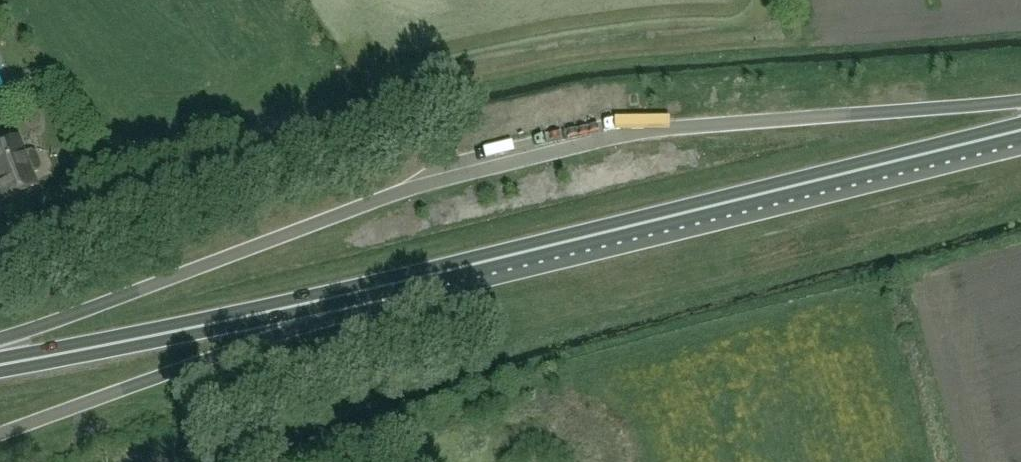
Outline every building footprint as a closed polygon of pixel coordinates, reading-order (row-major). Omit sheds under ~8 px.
[(0,145),(0,191),(3,199),(36,187),(31,175),(39,173),(42,168),(37,153),(31,151),(23,153),(18,139),(0,145)]
